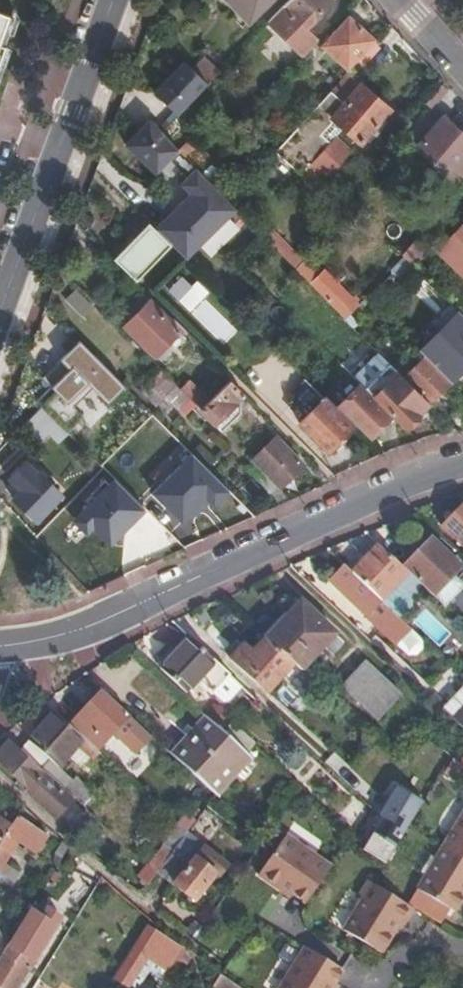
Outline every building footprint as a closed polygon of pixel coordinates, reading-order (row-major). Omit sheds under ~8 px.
[(229,3),(249,22),(271,0),(232,0),(229,3)] [(331,0),(289,0),(268,22),(303,55),(317,40),(305,28),(331,0)] [(5,47),(4,47),(8,35),(13,19),(10,17),(0,14),(0,61),(5,47)] [(11,14),(10,17),(13,19),(8,35),(15,38),(21,22),(15,15),(11,14)] [(348,16),(320,46),(346,69),(374,39),(348,16)] [(184,81),(198,95),(220,72),(205,58),(184,81)] [(359,144),(365,137),(388,112),(346,73),(273,154),(300,178),(304,175),(312,181),(330,160),(322,153),(327,147),(319,140),(334,122),(343,129),(359,144)] [(436,158),(437,156),(459,131),(442,116),(419,141),(436,158)] [(155,175),(179,151),(150,121),(125,145),(155,175)] [(459,131),(437,156),(462,179),(462,126),(459,131)] [(193,139),(180,152),(192,165),(197,170),(211,156),(193,139)] [(330,160),(312,181),(318,186),(349,156),(332,140),(327,147),(322,153),(330,160)] [(180,152),(153,180),(159,186),(180,166),(186,172),(192,165),(180,152)] [(193,171),(142,221),(161,239),(181,260),(232,210),(193,171)] [(161,239),(142,221),(116,250),(134,267),(161,239)] [(438,251),(462,276),(462,224),(438,251)] [(277,253),(283,246),(271,233),(264,241),(277,253)] [(401,255),(409,263),(423,247),(414,239),(401,255)] [(292,269),(299,261),(283,246),(277,253),(292,269)] [(222,345),(239,329),(181,273),(165,290),(222,345)] [(341,297),(327,284),(318,295),(331,309),(341,297)] [(74,288),(62,300),(79,318),(92,306),(74,288)] [(176,331),(148,301),(123,326),(152,355),(176,331)] [(457,325),(433,350),(452,369),(462,359),(462,330),(457,325)] [(426,402),(427,403),(449,381),(423,356),(402,378),(426,402)] [(392,379),(371,399),(401,428),(426,402),(402,378),(396,372),(389,365),(384,371),(392,379)] [(177,388),(159,370),(139,390),(154,405),(164,396),(184,416),(194,406),(177,388)] [(177,388),(194,406),(200,412),(210,401),(187,379),(177,388)] [(200,412),(215,427),(230,412),(228,411),(242,397),(228,383),(210,401),(200,412)] [(299,413),(317,396),(305,383),(287,400),(299,413)] [(351,427),(323,399),(298,424),(327,452),(351,427)] [(44,406),(42,404),(21,426),(37,441),(46,433),(54,441),(64,432),(41,409),(44,406)] [(64,432),(54,441),(67,454),(76,445),(64,432)] [(299,463),(274,436),(250,460),(276,486),(299,463)] [(14,463),(2,452),(0,454),(0,479),(14,463)] [(224,492),(186,455),(146,495),(178,527),(203,502),(209,507),(224,492)] [(36,471),(25,461),(8,478),(19,490),(12,497),(37,521),(61,496),(42,477),(47,471),(42,466),(36,471)] [(146,511),(111,479),(72,520),(89,537),(94,531),(111,547),(146,511)] [(443,528),(462,548),(462,507),(443,528)] [(408,574),(433,597),(440,590),(461,568),(431,539),(402,568),(408,574)] [(402,568),(377,545),(351,573),(381,602),(408,574),(402,568)] [(396,643),(410,629),(381,602),(351,573),(343,566),(329,581),(396,643)] [(452,578),(434,597),(441,604),(459,584),(452,578)] [(295,665),(300,671),(334,634),(301,603),(267,639),(295,665)] [(394,647),(408,659),(422,644),(409,631),(394,647)] [(213,692),(230,675),(189,637),(160,667),(186,692),(199,680),(213,692)] [(295,665),(267,639),(254,652),(246,645),(232,659),(268,694),(295,665)] [(364,661),(341,685),(378,720),(401,696),(364,661)] [(151,737),(102,692),(68,727),(94,750),(104,740),(105,741),(114,731),(124,739),(132,732),(145,743),(151,737)] [(451,718),(462,729),(462,702),(451,718)] [(39,729),(19,750),(42,770),(51,760),(59,768),(76,749),(90,761),(98,753),(94,750),(68,727),(53,714),(49,718),(46,715),(35,726),(39,729)] [(246,757),(202,716),(168,753),(212,794),(246,757)] [(11,743),(0,754),(0,762),(29,788),(27,791),(57,818),(74,799),(65,790),(42,770),(19,750),(11,743)] [(65,790),(74,799),(86,810),(96,797),(76,778),(65,790)] [(398,790),(362,850),(383,864),(392,848),(420,803),(398,790)] [(462,857),(462,806),(441,844),(462,857)] [(30,813),(23,807),(14,822),(0,844),(0,869),(6,872),(13,860),(4,855),(17,835),(35,846),(43,832),(24,822),(30,813)] [(14,822),(0,813),(0,844),(14,822)] [(172,850),(186,832),(179,826),(149,865),(157,871),(172,850)] [(190,864),(174,886),(195,901),(215,873),(219,877),(228,867),(203,846),(186,832),(172,850),(190,864)] [(258,873),(281,889),(284,885),(293,891),(305,900),(331,864),(286,832),(258,873)] [(452,911),(462,893),(462,857),(441,844),(415,888),(452,911)] [(173,886),(174,886),(190,864),(172,850),(157,871),(173,886)] [(22,866),(13,860),(6,872),(15,878),(22,866)] [(134,879),(145,887),(156,872),(144,864),(134,879)] [(361,901),(344,930),(383,952),(395,932),(400,922),(404,925),(413,908),(368,881),(358,899),(361,901)] [(284,885),(281,889),(290,895),(293,891),(284,885)] [(159,928),(151,921),(122,964),(115,977),(129,987),(149,956),(167,968),(182,946),(181,945),(159,928)] [(400,922),(395,932),(398,934),(404,925),(400,922)] [(10,945),(0,961),(0,987),(21,987),(37,963),(10,945)] [(280,987),(331,987),(334,982),(342,969),(304,948),(280,987)] [(220,974),(214,984),(219,987),(240,987),(220,974)]
